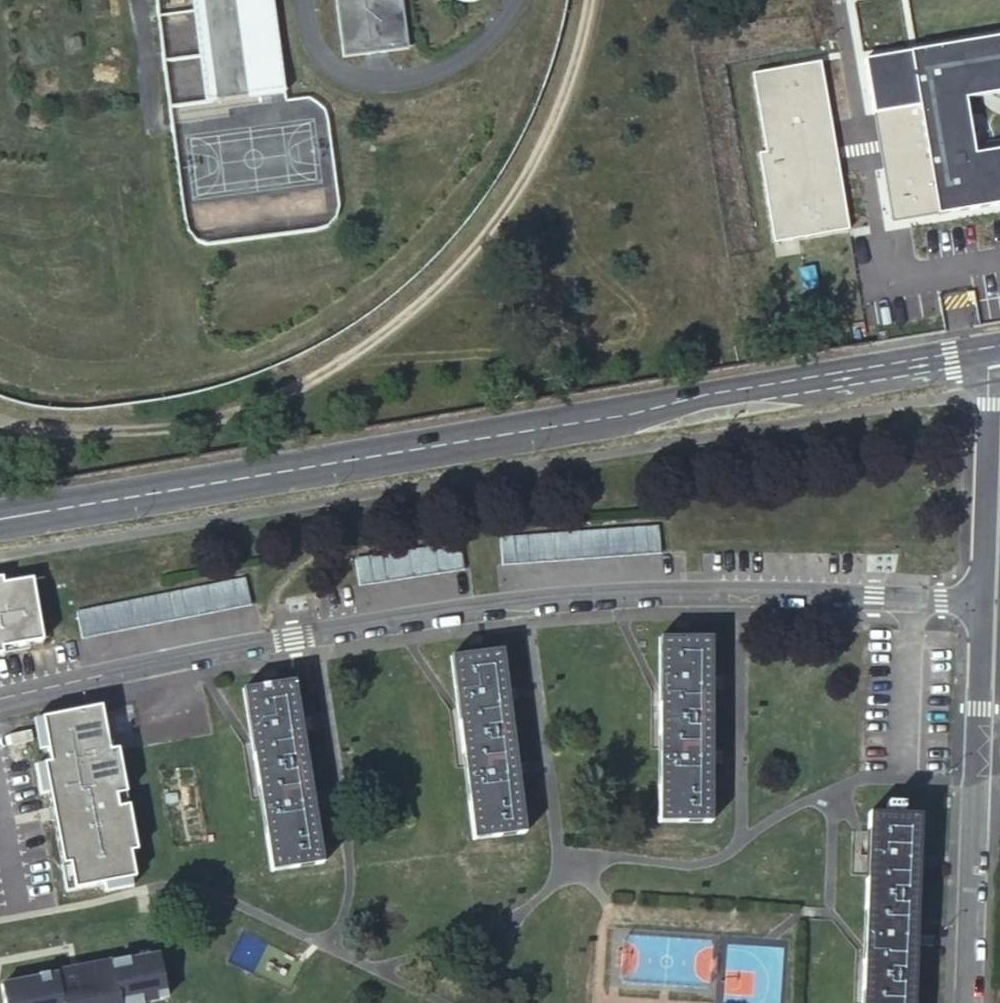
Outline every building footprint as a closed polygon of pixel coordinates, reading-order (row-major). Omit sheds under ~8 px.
[(191,10),(196,56),(202,101),(202,107),(282,96),(270,0),(190,0),(191,10)] [(341,53),(405,45),(399,0),(335,0),(341,53)] [(882,166),(891,223),(999,205),(999,151),(973,155),(964,98),(999,92),(999,37),(864,60),(872,111),(886,109),(895,163),(882,166)] [(758,153),(774,243),(849,230),(840,176),(832,177),(822,123),(830,121),(820,61),(752,73),(765,152),(758,153)] [(886,109),(872,111),(882,166),(895,163),(886,109)] [(840,176),(830,121),(822,123),(832,177),(840,176)] [(656,550),(662,550),(660,523),(500,537),(502,564),(561,558),(656,550)] [(405,578),(464,570),(460,541),(355,558),(359,585),(405,578)] [(169,619),(250,604),(245,576),(76,609),(81,636),(169,619)] [(3,653),(2,648),(42,641),(32,579),(3,584),(2,577),(0,578),(0,654),(3,653)] [(711,638),(660,638),(660,821),(711,821),(711,756),(711,680),(711,638)] [(501,651),(449,659),(476,839),(527,832),(517,764),(507,693),(501,651)] [(293,683),(241,691),(273,872),(324,863),(312,794),(300,723),(293,683)] [(101,706),(41,718),(51,762),(44,763),(50,792),(64,865),(71,863),(76,889),(106,883),(132,878),(136,877),(131,851),(137,850),(129,805),(118,807),(116,795),(126,793),(117,748),(109,750),(101,706)] [(50,792),(44,763),(36,765),(42,794),(50,792)] [(868,810),(860,1002),(912,1002),(915,935),(918,856),(920,813),(868,810)] [(133,886),(132,878),(106,883),(107,891),(133,886)] [(159,955),(112,964),(112,961),(78,967),(83,993),(62,997),(58,975),(1,986),(5,1002),(137,1002),(167,997),(159,955)]
